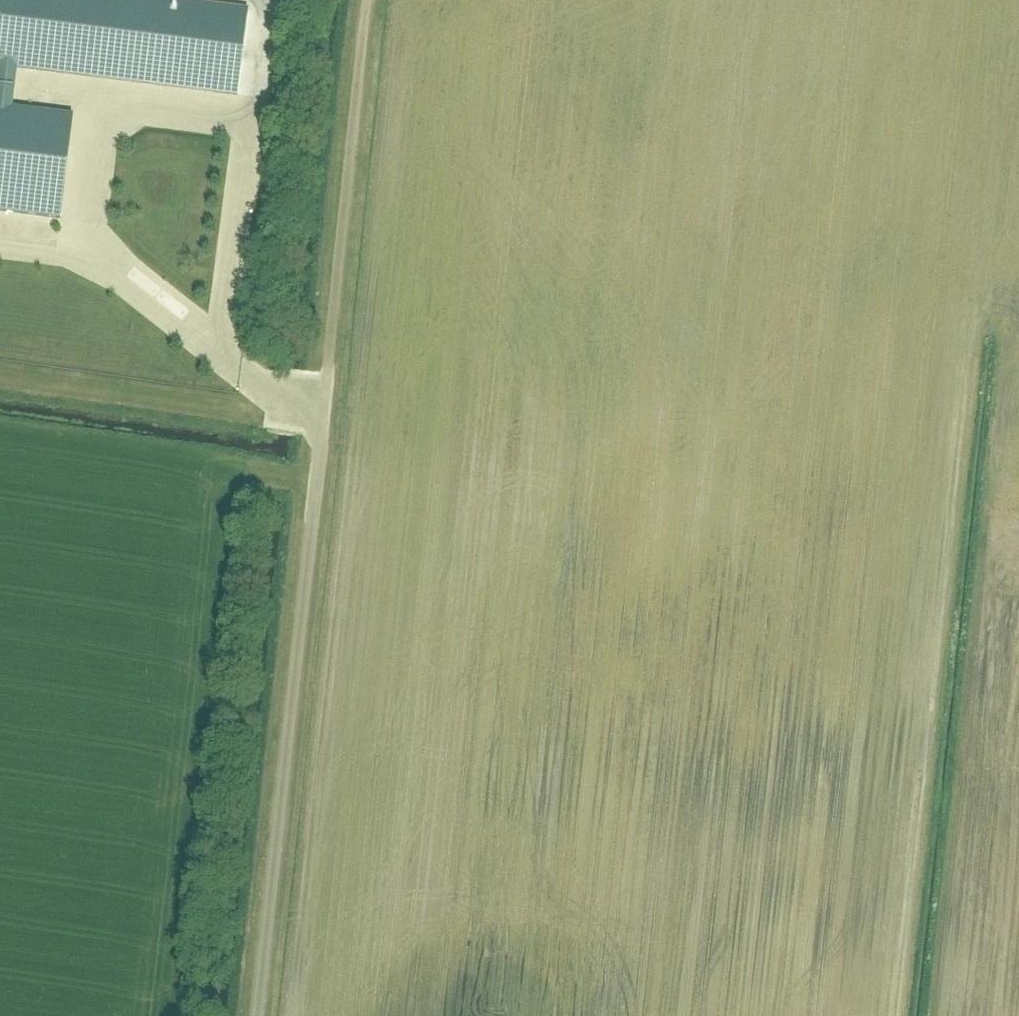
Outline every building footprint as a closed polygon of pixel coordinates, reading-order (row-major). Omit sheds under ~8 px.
[(16,68),(235,96),(245,15),(129,0),(0,0),(0,66),(16,68)] [(56,221),(70,122),(10,114),(16,68),(0,66),(0,213),(56,221)]
